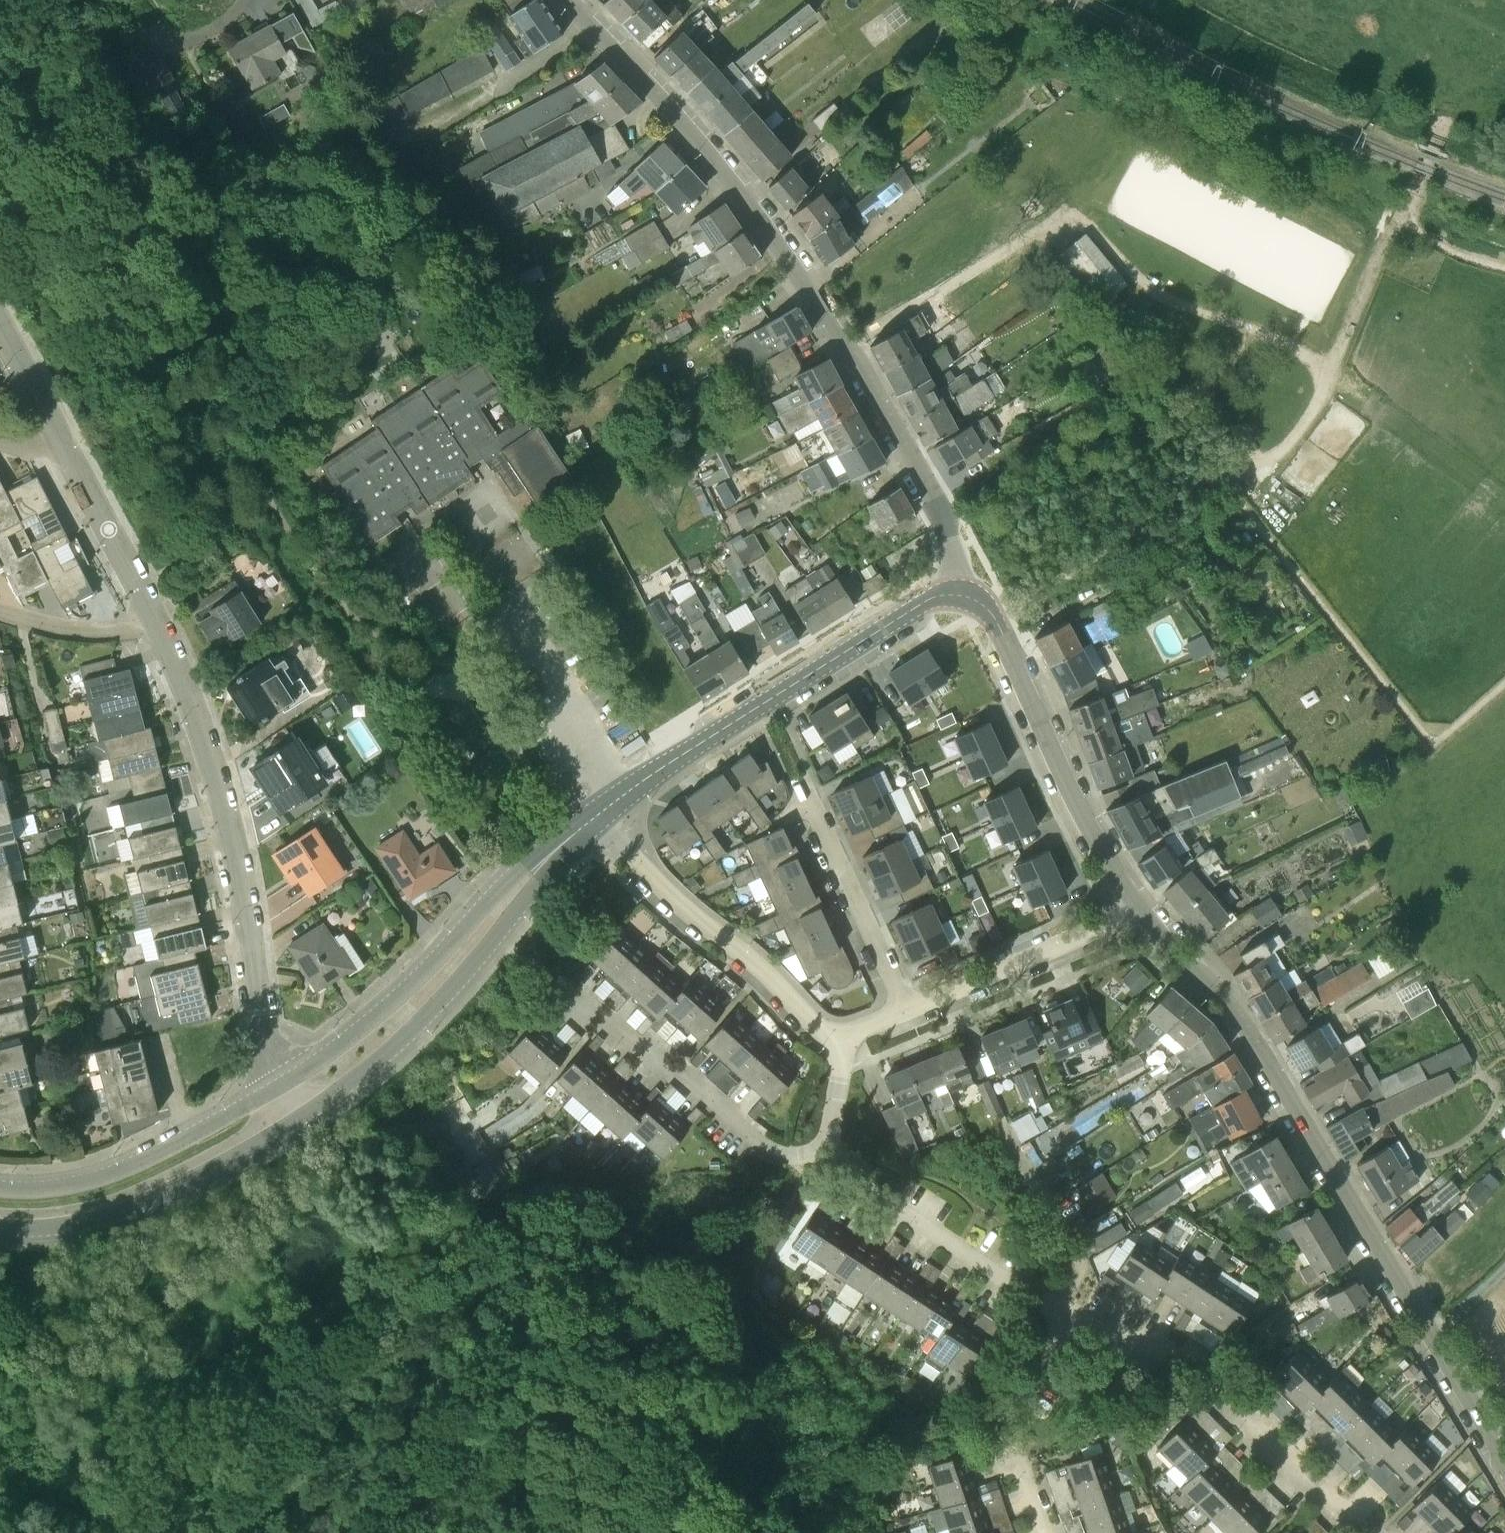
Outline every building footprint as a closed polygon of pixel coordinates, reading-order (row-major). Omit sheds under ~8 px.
[(368,0),(340,0),(346,11),(347,12),(368,0)] [(437,7),(448,0),(402,0),(415,21),(437,7)] [(533,53),(563,33),(541,0),(533,0),(508,17),(521,37),(514,42),(524,57),(532,52),(533,53)] [(618,20),(646,0),(607,0),(602,5),(618,20)] [(640,41),(647,47),(673,23),(674,24),(683,16),(668,0),(646,0),(618,20),(639,43),(640,41)] [(345,14),(342,8),(340,2),(323,10),(328,21),(329,22),(345,14)] [(885,18),(895,31),(915,16),(905,2),(885,18)] [(670,75),(687,93),(713,68),(718,73),(724,79),(812,9),(807,3),(733,63),(731,61),(720,71),(700,50),(699,49),(696,51),(670,75)] [(687,93),(724,136),(752,112),(748,107),(760,96),(755,90),(766,82),(768,76),(756,61),(815,13),(812,9),(724,79),(718,73),(713,68),(687,93)] [(267,50),(302,30),(292,13),(271,25),(228,49),(237,66),(251,90),(282,74),(267,50)] [(718,37),(701,16),(681,31),(655,56),(653,58),(670,75),(696,51),(698,48),(699,49),(700,50),(718,37)] [(481,34),(506,70),(521,61),(513,49),(512,50),(494,25),(481,34)] [(964,54),(951,37),(944,42),(957,60),(964,54)] [(471,53),(483,76),(493,71),(481,47),(471,53)] [(473,81),(483,76),(471,53),(461,59),(473,81)] [(169,115),(171,114),(183,107),(168,81),(172,79),(160,58),(145,66),(141,59),(124,69),(140,98),(157,89),(169,115)] [(464,86),(473,81),(461,59),(452,64),(464,86)] [(479,134),(488,153),(513,140),(589,100),(593,104),(622,82),(603,62),(602,63),(573,85),(479,134)] [(454,92),(464,86),(452,64),(442,70),(454,92)] [(444,97),(454,92),(442,70),(433,75),(444,97)] [(435,102),(444,97),(433,75),(423,81),(435,102)] [(425,107),(435,102),(423,81),(414,87),(425,107)] [(492,221),(592,169),(629,149),(613,123),(641,103),(622,82),(593,104),(589,100),(513,140),(488,153),(460,167),(468,184),(471,183),(492,221)] [(415,113),(425,107),(414,87),(404,92),(415,113)] [(406,118),(415,113),(404,92),(395,98),(406,118)] [(396,123),(406,118),(395,98),(385,103),(396,123)] [(373,135),(396,123),(385,103),(362,117),(373,135)] [(821,130),(842,113),(834,103),(813,119),(821,130)] [(752,112),(724,136),(743,157),(772,132),(753,110),(752,112)] [(272,125),(266,113),(259,117),(265,128),(272,125)] [(902,150),(908,157),(932,136),(925,129),(902,150)] [(772,132),(743,157),(763,181),(792,155),(772,132)] [(619,215),(637,205),(654,192),(684,165),(663,143),(607,195),(615,205),(612,208),(619,215)] [(684,165),(654,192),(675,214),(704,187),(684,165)] [(809,239),(824,266),(854,243),(853,243),(857,240),(853,233),(912,186),(900,167),(859,202),(846,212),(840,217),(839,216),(809,239)] [(787,209),(810,190),(791,168),(768,187),(787,209)] [(592,169),(492,221),(499,234),(521,222),(522,224),(572,197),(589,188),(589,187),(599,181),(592,169)] [(791,216),(809,239),(839,216),(821,193),(791,216)] [(701,258),(742,232),(723,205),(686,230),(696,243),(693,245),(701,258)] [(631,252),(661,234),(653,221),(624,238),(631,252)] [(676,285),(719,261),(730,277),(762,256),(744,230),(742,232),(701,258),(670,275),(676,285)] [(1058,257),(1099,307),(1127,284),(1086,233),(1058,257)] [(661,234),(631,252),(622,257),(629,269),(668,247),(661,234)] [(631,252),(624,238),(615,244),(622,257),(631,252)] [(1132,312),(1122,300),(1106,313),(1116,325),(1132,312)] [(1084,312),(1076,302),(1067,310),(1075,320),(1084,312)] [(770,334),(779,350),(811,331),(797,307),(732,344),(746,369),(758,362),(749,346),(770,334)] [(889,335),(870,347),(881,367),(914,348),(920,344),(915,336),(925,330),(916,314),(904,321),(887,331),(889,335)] [(686,319),(664,332),(670,342),(692,330),(686,319)] [(511,327),(500,334),(506,345),(518,338),(511,327)] [(1144,337),(1133,327),(1126,335),(1136,345),(1144,337)] [(767,360),(779,381),(803,368),(792,347),(767,360)] [(899,400),(930,378),(953,362),(944,347),(922,363),(914,348),(881,367),(899,400)] [(328,496),(337,508),(347,524),(346,525),(347,526),(355,520),(372,545),(373,544),(372,543),(400,525),(401,526),(402,525),(390,508),(405,498),(416,514),(473,476),(462,460),(477,450),(490,470),(494,468),(513,497),(525,489),(541,512),(579,486),(537,425),(533,427),(525,416),(497,434),(480,408),(503,392),(481,359),(457,375),(452,367),(413,393),(371,421),(376,429),(320,467),(336,490),(328,496)] [(777,417),(840,385),(827,360),(793,378),(799,389),(770,404),(777,417)] [(899,400),(910,421),(942,404),(979,380),(972,368),(955,378),(949,371),(933,382),(930,378),(899,400)] [(941,436),(957,428),(951,417),(960,411),(963,416),(993,396),(993,395),(1006,387),(995,372),(980,381),(979,380),(942,404),(910,421),(923,445),(924,446),(941,436)] [(633,379),(623,386),(630,396),(640,389),(633,379)] [(817,419),(823,430),(856,413),(840,385),(777,417),(788,436),(817,419)] [(837,455),(871,438),(856,413),(823,430),(809,437),(811,441),(815,442),(826,437),(837,455)] [(969,466),(986,456),(994,451),(988,440),(997,433),(986,416),(969,427),(934,447),(946,467),(964,457),(969,466)] [(580,428),(561,438),(570,456),(589,447),(580,428)] [(811,493),(822,487),(825,493),(867,472),(884,462),(871,438),(837,455),(845,470),(834,475),(826,460),(804,470),(800,472),(801,473),(811,493)] [(710,452),(714,459),(723,479),(733,475),(720,447),(710,452)] [(792,465),(796,473),(807,467),(803,459),(792,465)] [(36,513),(47,534),(50,543),(65,535),(69,542),(70,542),(37,476),(6,492),(21,521),(36,513)] [(0,521),(4,529),(21,521),(6,492),(0,481),(0,521)] [(908,520),(915,516),(899,487),(867,505),(882,530),(906,516),(908,520)] [(714,511),(704,492),(695,496),(707,517),(714,511)] [(750,507),(734,513),(739,525),(755,519),(750,507)] [(1192,509),(1183,514),(1191,528),(1200,523),(1192,509)] [(788,532),(780,521),(768,528),(776,540),(788,532)] [(8,536),(4,529),(0,531),(0,562),(2,567),(17,596),(48,580),(33,551),(33,550),(19,557),(8,536)] [(1245,529),(1238,535),(1246,544),(1253,539),(1245,529)] [(742,538),(755,560),(765,554),(753,533),(742,538)] [(50,543),(33,551),(48,580),(63,609),(94,593),(79,563),(68,542),(69,542),(65,535),(50,543)] [(744,567),(755,560),(742,538),(740,535),(729,541),(744,567)] [(741,568),(733,553),(723,559),(731,574),(741,568)] [(702,566),(697,555),(685,560),(690,571),(702,566)] [(805,577),(832,619),(854,605),(836,577),(835,578),(827,564),(805,577)] [(866,579),(878,572),(873,564),(861,571),(866,579)] [(886,585),(879,574),(863,584),(870,595),(886,585)] [(805,577),(784,591),(810,633),(832,619),(805,577)] [(706,653),(708,652),(727,685),(748,672),(728,640),(721,645),(701,612),(705,610),(687,580),(670,591),(690,624),(689,625),(706,653)] [(199,623),(214,646),(226,638),(229,642),(261,622),(241,591),(209,611),(212,615),(199,623)] [(751,612),(765,637),(775,654),(798,641),(781,613),(780,613),(768,591),(758,598),(762,605),(751,612)] [(1121,630),(1105,599),(1091,605),(1078,615),(1092,642),(1106,634),(1108,636),(1121,630)] [(301,613),(295,602),(283,610),(289,621),(301,613)] [(1068,621),(1034,639),(1048,665),(1082,648),(1068,621)] [(683,649),(690,646),(676,624),(661,633),(702,700),(727,685),(708,652),(706,653),(691,663),(683,649)] [(1062,692),(1068,709),(1102,696),(1094,676),(1096,675),(1082,648),(1048,665),(1062,692)] [(947,680),(928,649),(908,661),(928,692),(947,680)] [(2,655),(5,669),(16,667),(13,652),(2,655)] [(264,721),(282,709),(284,712),(312,695),(300,677),(293,681),(285,668),(289,665),(284,658),(275,664),(270,657),(236,679),(237,680),(226,688),(251,726),(262,719),(264,721)] [(87,700),(135,688),(130,669),(133,668),(132,667),(117,671),(113,658),(80,666),(83,680),(82,680),(87,700)] [(928,692),(908,661),(889,673),(908,704),(928,692)] [(1218,673),(1223,680),(1231,673),(1224,663),(1219,667),(1218,673)] [(1234,675),(1223,680),(1226,688),(1238,683),(1234,675)] [(92,720),(140,708),(135,688),(87,700),(92,720)] [(358,702),(349,688),(335,698),(344,711),(358,702)] [(1078,737),(1112,723),(1158,706),(1152,688),(1128,697),(1129,702),(1115,707),(1118,714),(1110,717),(1102,696),(1068,709),(1078,737)] [(847,693),(827,705),(850,741),(855,748),(874,736),(847,693)] [(850,741),(827,705),(808,717),(830,753),(850,741)] [(890,719),(882,706),(872,712),(880,725),(890,719)] [(45,722),(60,718),(57,708),(43,711),(45,722)] [(92,720),(98,740),(104,738),(145,728),(140,708),(92,720)] [(955,721),(950,712),(943,716),(948,725),(955,721)] [(948,725),(943,716),(936,721),(942,729),(948,725)] [(62,728),(60,718),(45,722),(48,731),(62,728)] [(1112,723),(1078,737),(1087,763),(1136,744),(1165,733),(1161,721),(1121,738),(1123,743),(1120,744),(1112,723)] [(987,722),(954,737),(964,758),(997,743),(987,722)] [(104,738),(109,758),(155,746),(150,726),(145,728),(104,738)] [(50,741),(65,737),(62,728),(48,731),(50,741)] [(65,737),(50,741),(53,751),(67,747),(65,737)] [(303,742),(300,737),(252,768),(280,811),(328,780),(307,748),(302,751),(298,745),(303,742)] [(997,743),(964,758),(973,779),(1006,764),(997,743)] [(1087,763),(1096,789),(1099,788),(1144,769),(1136,744),(1087,763)] [(132,788),(164,780),(155,746),(109,758),(114,778),(106,780),(109,793),(132,787),(132,788)] [(1236,768),(1240,776),(1289,755),(1284,747),(1236,768)] [(749,753),(737,762),(732,766),(730,763),(718,771),(720,774),(722,776),(723,776),(734,791),(744,784),(755,800),(777,784),(767,761),(759,767),(749,753)] [(1240,796),(1225,760),(1161,786),(1107,809),(1105,809),(1127,848),(1166,831),(1164,828),(1240,796)] [(817,770),(823,782),(835,775),(828,763),(817,770)] [(921,769),(912,773),(915,780),(924,776),(921,769)] [(1100,792),(1107,809),(1161,786),(1154,770),(1100,792)] [(744,784),(734,791),(723,776),(722,776),(720,774),(703,786),(727,820),(744,808),(747,813),(759,805),(755,800),(744,784)] [(832,794),(842,814),(880,797),(870,776),(832,794)] [(924,776),(915,780),(919,788),(928,784),(924,776)] [(140,821),(172,813),(164,780),(132,788),(117,792),(125,824),(140,821)] [(703,786),(692,794),(687,798),(688,800),(687,801),(699,816),(689,823),(700,839),(699,839),(703,844),(714,836),(711,831),(727,820),(703,786)] [(1017,786),(984,801),(993,822),(1026,807),(1017,786)] [(337,797),(344,808),(356,799),(349,788),(337,797)] [(69,803),(81,800),(79,793),(67,795),(69,803)] [(880,797),(842,814),(852,835),(873,825),(879,836),(889,831),(903,825),(889,793),(880,797)] [(699,816),(687,801),(688,800),(687,798),(685,795),(673,803),(675,806),(658,818),(667,832),(661,836),(676,856),(699,839),(700,839),(689,823),(699,816)] [(11,818),(6,799),(0,800),(0,821),(11,818)] [(759,829),(770,821),(759,805),(747,813),(759,829)] [(1026,807),(993,822),(1003,843),(1036,827),(1026,807)] [(149,855),(181,847),(172,813),(140,821),(143,833),(128,837),(134,858),(148,854),(149,855)] [(3,842),(3,843),(17,839),(11,818),(0,821),(0,843),(3,842)] [(1351,846),(1367,838),(1359,821),(1343,830),(1351,846)] [(894,843),(862,857),(872,878),(910,860),(900,840),(907,832),(903,825),(889,831),(894,843)] [(309,895),(330,881),(333,885),(350,873),(335,851),(333,852),(317,827),(274,855),(287,874),(296,868),(301,875),(298,877),(309,895)] [(783,827),(745,845),(754,864),(754,865),(772,857),(777,868),(794,860),(795,861),(798,860),(801,858),(795,845),(792,846),(783,827)] [(404,828),(376,846),(407,894),(408,893),(419,886),(422,890),(454,870),(436,843),(420,853),(404,828)] [(63,829),(47,832),(50,848),(66,845),(63,829)] [(951,833),(942,837),(945,844),(954,840),(951,833)] [(714,836),(703,844),(714,860),(726,852),(714,836)] [(954,840),(945,844),(948,852),(957,847),(954,840)] [(8,862),(3,843),(3,842),(0,843),(0,864),(8,862)] [(1153,886),(1183,866),(1166,843),(1137,863),(1153,886)] [(142,892),(189,881),(181,847),(149,855),(152,867),(123,874),(129,895),(142,892)] [(1046,850),(1013,865),(1023,886),(1056,871),(1046,850)] [(768,895),(806,878),(798,860),(795,861),(794,860),(777,868),(772,857),(754,865),(754,864),(749,867),(755,880),(760,877),(768,895)] [(910,860),(872,878),(881,899),(903,889),(908,900),(933,888),(924,869),(914,869),(910,860)] [(13,882),(8,862),(0,864),(0,885),(13,882)] [(755,880),(749,867),(731,875),(737,888),(755,880)] [(940,881),(947,878),(944,870),(936,874),(940,881)] [(1164,892),(1180,911),(1206,889),(1191,870),(1164,892)] [(1342,879),(1347,886),(1360,877),(1355,870),(1342,879)] [(1056,871),(1023,886),(1032,907),(1065,891),(1056,871)] [(692,876),(685,882),(694,893),(701,888),(692,876)] [(363,882),(371,896),(380,890),(371,877),(363,882)] [(952,888),(957,889),(963,887),(959,877),(949,882),(952,888)] [(73,886),(72,878),(63,880),(65,888),(73,886)] [(800,918),(817,910),(818,911),(821,910),(824,908),(818,895),(815,896),(806,878),(768,895),(777,915),(795,907),(800,918)] [(138,930),(139,930),(198,914),(189,881),(142,892),(129,895),(138,930)] [(19,902),(13,882),(0,885),(0,907),(19,902)] [(1313,894),(1307,883),(1293,891),(1299,901),(1313,894)] [(1202,938),(1229,916),(1206,889),(1180,911),(1202,938)] [(980,897),(971,901),(975,908),(984,904),(980,897)] [(1269,897),(1250,910),(1262,928),(1281,914),(1277,909),(1273,901),(1269,897)] [(17,924),(24,922),(19,902),(0,907),(0,928),(17,924)] [(892,921),(901,942),(939,924),(930,904),(892,921)] [(984,904),(975,908),(978,915),(987,911),(984,904)] [(792,945),(829,928),(821,910),(818,911),(817,910),(800,918),(795,907),(777,915),(772,917),(778,930),(783,927),(792,945)] [(84,919),(83,911),(69,914),(71,923),(84,919)] [(159,959),(194,950),(209,947),(208,946),(206,946),(198,914),(165,923),(151,927),(159,959)] [(772,917),(754,926),(760,938),(778,930),(772,917)] [(20,960),(19,959),(25,957),(17,924),(0,928),(0,965),(20,960)] [(317,990),(351,968),(323,924),(293,943),(307,964),(302,968),(317,990)] [(939,924),(901,942),(911,963),(949,945),(939,924)] [(829,928),(792,945),(777,952),(781,960),(795,953),(807,978),(820,972),(824,980),(825,982),(826,983),(828,985),(830,987),(831,987),(834,988),(837,988),(838,988),(839,988),(842,988),(843,987),(846,986),(848,984),(850,982),(850,981),(852,979),(852,978),(852,975),(853,974),(853,972),(852,971),(852,969),(851,967),(841,945),(838,947),(829,928)] [(136,945),(132,930),(117,934),(121,949),(136,945)] [(592,959),(609,974),(634,946),(617,931),(592,959)] [(690,947),(682,940),(675,948),(683,955),(690,947)] [(1246,966),(1232,974),(1246,997),(1278,977),(1287,972),(1274,950),(1270,952),(1263,941),(1239,955),(1246,966)] [(609,974),(625,989),(650,961),(634,946),(609,974)] [(953,949),(939,956),(944,968),(959,961),(953,949)] [(147,962),(133,965),(141,999),(202,983),(194,950),(159,959),(147,963),(147,962)] [(83,965),(82,957),(73,958),(74,966),(83,965)] [(12,998),(11,996),(27,992),(22,972),(23,972),(20,960),(0,965),(0,1001),(12,998)] [(625,989),(641,1003),(666,975),(650,961),(625,989)] [(1274,1043),(1306,1024),(1300,1014),(1319,1003),(1321,1007),(1371,980),(1361,963),(1336,977),(1335,976),(1303,995),(1293,1001),(1260,1020),(1274,1043)] [(595,970),(589,964),(577,977),(584,983),(595,970)] [(1126,974),(1141,990),(1151,980),(1135,965),(1126,974)] [(1246,997),(1260,1020),(1293,1001),(1303,995),(1335,976),(1330,966),(1296,985),(1288,972),(1287,972),(1278,977),(1246,997)] [(658,1018),(662,1014),(666,1009),(665,1009),(682,990),(681,989),(666,975),(641,1003),(657,1018),(658,1018)] [(666,1009),(681,1023),(706,995),(689,980),(681,989),(682,990),(665,1009),(666,1009)] [(155,995),(155,996),(160,1016),(175,1012),(179,1025),(211,1016),(202,983),(141,999),(155,995)] [(1150,1020),(1129,1041),(1143,1053),(1151,1044),(1156,1040),(1166,1031),(1190,1004),(1170,986),(1145,1015),(1150,1020)] [(603,1000),(610,1006),(621,994),(615,988),(603,1000)] [(621,994),(610,1006),(616,1012),(627,999),(621,994)] [(706,995),(681,1023),(698,1038),(723,1010),(706,995)] [(29,1028),(24,1006),(15,1009),(12,998),(0,1001),(0,1035),(29,1028)] [(1098,1029),(1096,1025),(1088,1006),(1087,1007),(1088,1009),(1076,1014),(1070,999),(1044,1010),(1052,1029),(1042,1033),(1050,1052),(1055,1062),(1078,1052),(1073,1040),(1098,1029)] [(1407,1014),(1410,1019),(1428,1009),(1425,1004),(1418,1003),(1409,1007),(1407,1014)] [(1166,1031),(1156,1040),(1174,1054),(1186,1049),(1211,1022),(1190,1004),(1166,1031)] [(545,1026),(556,1014),(550,1008),(538,1021),(545,1026)] [(657,1018),(653,1022),(649,1026),(650,1026),(656,1032),(667,1019),(662,1014),(658,1018),(657,1018)] [(704,1044),(721,1059),(746,1031),(729,1016),(704,1044)] [(650,1026),(649,1026),(653,1022),(646,1017),(635,1029),(642,1035),(650,1026)] [(1036,1047),(1032,1037),(1024,1019),(1003,1028),(1020,1066),(1040,1058),(1036,1048),(1036,1047)] [(1300,1070),(1315,1060),(1322,1071),(1324,1069),(1336,1061),(1359,1048),(1359,1049),(1365,1045),(1357,1033),(1341,1043),(1327,1021),(1286,1047),(1300,1070)] [(1177,1078),(1211,1058),(1228,1047),(1211,1022),(1186,1049),(1174,1054),(1166,1060),(1177,1078)] [(508,1053),(525,1068),(550,1040),(533,1025),(508,1053)] [(83,1038),(80,1026),(66,1029),(69,1041),(83,1038)] [(998,1076),(1020,1066),(1003,1028),(981,1037),(998,1076)] [(571,1050),(582,1037),(575,1031),(564,1044),(571,1050)] [(721,1059),(737,1073),(762,1046),(746,1031),(721,1059)] [(593,1053),(604,1041),(597,1035),(586,1047),(593,1053)] [(682,1055),(693,1043),(687,1037),(675,1049),(682,1055)] [(99,1070),(145,1058),(140,1039),(94,1051),(99,1070)] [(550,1040),(525,1068),(542,1083),(567,1055),(550,1040)] [(27,1063),(22,1042),(0,1048),(0,1070),(27,1063)] [(1313,1107),(1342,1091),(1354,1113),(1379,1101),(1446,1070),(1447,1072),(1471,1060),(1461,1042),(1378,1080),(1359,1049),(1359,1048),(1336,1061),(1324,1069),(1322,1071),(1299,1084),(1313,1107)] [(737,1073),(754,1088),(779,1060),(762,1046),(737,1073)] [(972,1082),(970,1075),(957,1047),(934,1057),(949,1093),(963,1087),(972,1082)] [(689,1062),(696,1068),(707,1055),(701,1049),(689,1062)] [(1108,1068),(1114,1079),(1144,1062),(1138,1051),(1108,1068)] [(556,1080),(573,1095),(598,1067),(581,1052),(556,1080)] [(1172,1109),(1185,1101),(1202,1092),(1202,1091),(1241,1068),(1232,1053),(1214,1063),(1177,1087),(1164,1095),(1172,1109)] [(949,1093),(934,1057),(909,1068),(920,1095),(934,1088),(937,1096),(939,1096),(945,1108),(954,1103),(949,1093)] [(99,1070),(103,1088),(149,1076),(145,1058),(99,1070)] [(612,1070),(619,1076),(630,1064),(623,1058),(612,1070)] [(779,1060),(754,1088),(770,1103),(795,1075),(779,1060)] [(27,1084),(33,1082),(27,1063),(0,1070),(0,1091),(27,1084)] [(630,1064),(619,1076),(625,1082),(636,1069),(630,1064)] [(573,1095),(589,1110),(614,1081),(598,1067),(573,1095)] [(919,1095),(920,1095),(909,1068),(884,1078),(895,1105),(880,1112),(899,1145),(913,1139),(905,1120),(926,1111),(919,1095)] [(1202,1092),(1211,1106),(1231,1096),(1250,1084),(1241,1068),(1202,1091),(1202,1092)] [(1022,1072),(1032,1097),(1041,1092),(1031,1069),(1022,1072)] [(1447,1072),(1446,1070),(1379,1101),(1354,1113),(1325,1128),(1343,1160),(1367,1147),(1362,1136),(1373,1130),(1455,1086),(1447,1072)] [(715,1085),(722,1091),(733,1078),(727,1072),(715,1085)] [(1023,1101),(1032,1097),(1022,1072),(1013,1076),(1023,1101)] [(108,1106),(154,1094),(149,1076),(103,1088),(108,1106)] [(733,1078),(722,1091),(728,1097),(739,1084),(733,1078)] [(991,1120),(1003,1115),(988,1080),(976,1085),(991,1120)] [(589,1110),(605,1124),(630,1095),(614,1081),(589,1110)] [(662,1092),(662,1093),(659,1096),(665,1102),(676,1089),(670,1083),(662,1092)] [(18,1108),(18,1107),(32,1103),(27,1084),(0,1091),(0,1112),(18,1108)] [(662,1093),(662,1092),(656,1087),(644,1099),(650,1104),(651,1105),(654,1101),(659,1096),(662,1093)] [(1198,1136),(1220,1124),(1228,1138),(1261,1121),(1243,1089),(1231,1096),(1211,1106),(1189,1119),(1198,1136)] [(154,1094),(108,1106),(113,1124),(158,1112),(154,1094)] [(621,1139),(629,1130),(646,1110),(646,1109),(630,1095),(605,1124),(621,1139)] [(650,1104),(646,1109),(646,1110),(629,1130),(630,1131),(645,1144),(671,1115),(654,1101),(651,1105),(650,1104)] [(759,1101),(747,1114),(754,1120),(765,1107),(759,1101)] [(1045,1102),(1038,1106),(1043,1115),(1053,1110),(1048,1101),(1045,1102)] [(702,1113),(696,1107),(684,1119),(691,1125),(702,1113)] [(0,1112),(0,1134),(24,1128),(18,1108),(0,1112)] [(1040,1114),(1033,1119),(1029,1111),(1009,1123),(1021,1143),(1041,1132),(1048,1127),(1040,1114)] [(75,1118),(78,1129),(90,1126),(87,1115),(75,1118)] [(662,1159),(674,1145),(687,1131),(671,1115),(645,1144),(662,1159)] [(965,1133),(961,1125),(953,1129),(956,1137),(965,1133)] [(488,1134),(491,1138),(497,1148),(506,1142),(501,1133),(498,1134),(496,1129),(488,1134)] [(62,1150),(73,1148),(72,1137),(60,1139),(62,1150)] [(1248,1188),(1259,1182),(1290,1163),(1274,1137),(1257,1147),(1232,1161),(1248,1188)] [(917,1150),(913,1139),(899,1145),(904,1154),(917,1150)] [(1379,1204),(1396,1193),(1417,1180),(1406,1163),(1409,1161),(1397,1140),(1373,1155),(1356,1165),(1379,1204)] [(581,1153),(568,1142),(557,1151),(566,1164),(581,1153)] [(513,1154),(509,1147),(502,1151),(507,1158),(513,1154)] [(509,1161),(515,1171),(527,1163),(521,1153),(509,1161)] [(489,1159),(460,1176),(475,1200),(503,1183),(489,1159)] [(1259,1182),(1274,1207),(1305,1189),(1290,1163),(1259,1182)] [(529,1168),(520,1173),(524,1180),(533,1174),(529,1168)] [(1101,1171),(1075,1187),(1089,1211),(1116,1196),(1101,1171)] [(1478,1179),(1464,1193),(1478,1207),(1493,1193),(1478,1179)] [(1409,1208),(1385,1227),(1398,1243),(1426,1219),(1427,1220),(1434,1213),(1436,1215),(1447,1204),(1446,1203),(1448,1202),(1458,1192),(1460,1191),(1450,1180),(1412,1211),(1409,1208)] [(1165,1188),(1173,1200),(1181,1194),(1174,1183),(1165,1188)] [(1458,1192),(1448,1202),(1452,1206),(1462,1197),(1458,1192)] [(823,1214),(833,1200),(825,1195),(816,1209),(823,1214)] [(1149,1217),(1140,1204),(1128,1212),(1137,1225),(1149,1217)] [(1301,1250),(1331,1232),(1316,1207),(1276,1230),(1283,1242),(1293,1236),(1301,1250)] [(1398,1243),(1417,1265),(1434,1249),(1445,1240),(1464,1221),(1454,1211),(1436,1230),(1427,1220),(1426,1219),(1398,1243)] [(791,1246),(810,1258),(831,1227),(812,1214),(791,1246)] [(852,1233),(855,1230),(862,1219),(854,1214),(845,1228),(852,1233)] [(864,1215),(862,1219),(855,1230),(862,1235),(871,1220),(864,1215)] [(1121,1221),(1112,1227),(1119,1239),(1128,1234),(1121,1221)] [(810,1258),(828,1270),(849,1238),(831,1227),(810,1258)] [(1299,1271),(1306,1282),(1346,1258),(1331,1232),(1301,1250),(1309,1264),(1299,1271)] [(884,1249),(891,1253),(898,1243),(900,1239),(893,1235),(884,1249)] [(828,1270),(846,1282),(867,1250),(849,1238),(828,1270)] [(1115,1274),(1134,1286),(1156,1254),(1136,1241),(1115,1274)] [(898,1243),(891,1253),(888,1256),(896,1261),(905,1248),(898,1243)] [(1231,1255),(1220,1248),(1212,1260),(1223,1267),(1231,1255)] [(846,1282),(864,1294),(885,1262),(867,1250),(846,1282)] [(1156,1294),(1159,1288),(1158,1288),(1173,1265),(1173,1264),(1156,1254),(1134,1286),(1152,1298),(1155,1293),(1156,1294)] [(1239,1259),(1232,1254),(1229,1259),(1236,1264),(1239,1259)] [(1178,1256),(1173,1264),(1173,1265),(1158,1288),(1159,1288),(1177,1300),(1197,1268),(1178,1256)] [(864,1294),(882,1306),(903,1274),(885,1262),(864,1294)] [(917,1276),(925,1280),(934,1266),(927,1262),(917,1276)] [(934,1266),(925,1280),(932,1285),(941,1271),(934,1266)] [(1177,1300),(1194,1312),(1215,1280),(1197,1268),(1177,1300)] [(882,1306),(900,1318),(921,1286),(903,1274),(882,1306)] [(1120,1284),(1105,1274),(1095,1288),(1110,1298),(1120,1284)] [(1337,1317),(1354,1309),(1370,1298),(1357,1278),(1341,1289),(1319,1300),(1324,1310),(1296,1325),(1300,1331),(1304,1329),(1308,1334),(1337,1317)] [(1194,1312),(1212,1323),(1233,1292),(1215,1280),(1194,1312)] [(961,1304),(964,1300),(970,1290),(963,1285),(954,1299),(961,1304)] [(900,1318),(918,1329),(939,1298),(921,1286),(900,1318)] [(1233,1292),(1212,1323),(1231,1336),(1252,1304),(1233,1292)] [(1148,1303),(1146,1307),(1153,1312),(1162,1298),(1156,1294),(1155,1293),(1152,1298),(1148,1303)] [(951,1319),(951,1320),(955,1315),(958,1310),(957,1309),(939,1298),(918,1329),(936,1341),(951,1319)] [(1146,1307),(1148,1303),(1141,1299),(1132,1313),(1139,1318),(1146,1307)] [(958,1310),(955,1315),(961,1319),(971,1305),(964,1300),(961,1304),(957,1309),(958,1310)] [(857,1311),(851,1327),(865,1332),(871,1316),(857,1311)] [(1174,1326),(1182,1331),(1191,1317),(1184,1312),(1174,1326)] [(1191,1317),(1182,1331),(1189,1336),(1198,1322),(1191,1317)] [(940,1370),(942,1371),(948,1362),(949,1363),(969,1332),(951,1320),(951,1319),(936,1341),(923,1358),(925,1360),(924,1361),(939,1371),(940,1370)] [(1000,1324),(992,1319),(983,1333),(990,1338),(1000,1324)] [(1390,1338),(1390,1330),(1385,1325),(1377,1334),(1385,1343),(1390,1338)] [(969,1332),(949,1363),(967,1375),(987,1344),(969,1332)] [(842,1334),(839,1340),(846,1344),(849,1339),(842,1334)] [(1211,1350),(1218,1355),(1227,1341),(1220,1336),(1211,1350)] [(1271,1379),(1287,1395),(1314,1369),(1297,1352),(1271,1379)] [(1403,1370),(1409,1364),(1403,1358),(1398,1364),(1403,1370)] [(1408,1378),(1418,1369),(1412,1363),(1402,1373),(1408,1378)] [(884,1364),(879,1371),(887,1376),(892,1369),(884,1364)] [(1326,1417),(1352,1390),(1361,1382),(1345,1366),(1339,1372),(1336,1374),(1328,1383),(1328,1384),(1311,1402),(1326,1417)] [(1254,1387),(1263,1379),(1252,1367),(1243,1375),(1254,1387)] [(1304,1410),(1311,1402),(1328,1384),(1328,1383),(1314,1369),(1287,1395),(1302,1410),(1303,1411),(1304,1410)] [(1430,1388),(1424,1382),(1419,1387),(1425,1394),(1430,1388)] [(1261,1402),(1270,1393),(1264,1387),(1255,1396),(1261,1402)] [(1352,1390),(1326,1417),(1342,1432),(1368,1406),(1352,1390)] [(1198,1421),(1207,1412),(1201,1406),(1192,1415),(1198,1421)] [(1342,1432),(1357,1447),(1383,1421),(1368,1406),(1342,1432)] [(1302,1410),(1295,1417),(1294,1418),(1300,1424),(1309,1415),(1304,1410),(1303,1411),(1302,1410)] [(1294,1418),(1295,1417),(1289,1411),(1280,1420),(1286,1427),(1294,1418)] [(1357,1447),(1372,1462),(1372,1463),(1374,1462),(1381,1455),(1380,1454),(1398,1436),(1397,1436),(1383,1421),(1357,1447)] [(1171,1462),(1174,1465),(1200,1438),(1184,1422),(1157,1448),(1171,1462)] [(1115,1437),(1128,1444),(1133,1435),(1117,1426),(1103,1430),(1115,1437)] [(1381,1455),(1395,1469),(1422,1443),(1406,1427),(1397,1436),(1398,1436),(1380,1454),(1381,1455)] [(1223,1446),(1223,1445),(1232,1437),(1226,1431),(1217,1440),(1223,1446)] [(1319,1443),(1325,1449),(1334,1440),(1328,1433),(1319,1443)] [(1188,1480),(1207,1462),(1215,1455),(1216,1454),(1215,1453),(1200,1438),(1174,1465),(1188,1480)] [(1334,1440),(1325,1449),(1331,1455),(1340,1446),(1334,1440)] [(1422,1443),(1395,1469),(1411,1485),(1438,1459),(1422,1443)] [(1215,1453),(1216,1454),(1215,1455),(1220,1460),(1229,1451),(1223,1445),(1223,1446),(1215,1453)] [(975,1459),(988,1455),(985,1447),(972,1451),(975,1459)] [(1108,1473),(1107,1471),(1101,1452),(1066,1464),(1073,1485),(1108,1473)] [(934,1488),(970,1476),(962,1454),(926,1466),(934,1488)] [(1188,1480),(1179,1488),(1195,1504),(1222,1477),(1207,1462),(1188,1480)] [(1372,1462),(1364,1470),(1363,1470),(1364,1471),(1370,1477),(1379,1468),(1374,1462),(1372,1463),(1372,1462)] [(1349,1473),(1355,1479),(1364,1471),(1363,1470),(1364,1470),(1358,1464),(1349,1473)] [(1044,1473),(1047,1481),(1059,1477),(1056,1468),(1044,1473)] [(1238,1479),(1245,1485),(1254,1476),(1248,1470),(1238,1479)] [(1080,1505),(1115,1493),(1108,1473),(1073,1485),(1080,1505)] [(940,1507),(941,1508),(977,1496),(970,1476),(934,1488),(940,1507)] [(1254,1476),(1245,1485),(1251,1491),(1260,1482),(1254,1476)] [(1195,1504),(1210,1519),(1237,1492),(1222,1477),(1195,1504)] [(986,1492),(999,1488),(996,1480),(984,1484),(986,1492)] [(1412,1507),(1429,1524),(1455,1498),(1439,1481),(1412,1507)] [(1403,1492),(1397,1486),(1388,1495),(1394,1501),(1403,1492)] [(999,1488),(986,1492),(989,1500),(1001,1496),(999,1488)] [(1224,1532),(1228,1532),(1253,1508),(1237,1492),(1210,1519),(1224,1532)] [(1086,1526),(1122,1514),(1115,1493),(1080,1505),(1086,1526)] [(936,1532),(948,1528),(984,1516),(977,1496),(941,1508),(940,1507),(929,1511),(936,1532)] [(1462,1521),(1471,1513),(1455,1498),(1429,1524),(1438,1532),(1449,1532),(1462,1521)] [(1282,1509),(1284,1506),(1278,1500),(1269,1509),(1275,1515),(1282,1509)] [(1058,1514),(1070,1509),(1067,1501),(1055,1505),(1058,1514)] [(1268,1523),(1253,1508),(1228,1532),(1259,1532),(1268,1523)] [(1070,1509),(1058,1514),(1060,1522),(1073,1518),(1070,1509)] [(1287,1515),(1282,1509),(1275,1515),(1274,1517),(1280,1522),(1287,1515)] [(896,1520),(894,1512),(887,1514),(889,1522),(896,1520)] [(1122,1514),(1086,1526),(1089,1532),(1129,1532),(1122,1514)] [(1396,1524),(1403,1531),(1412,1522),(1405,1515),(1396,1524)] [(949,1532),(989,1532),(984,1516),(948,1528),(949,1532)] [(1309,1531),(1318,1522),(1312,1516),(1303,1525),(1309,1531)] [(1000,1532),(1012,1529),(1010,1521),(998,1525),(1000,1532)] [(1462,1521),(1449,1532),(1474,1532),(1462,1521)]
